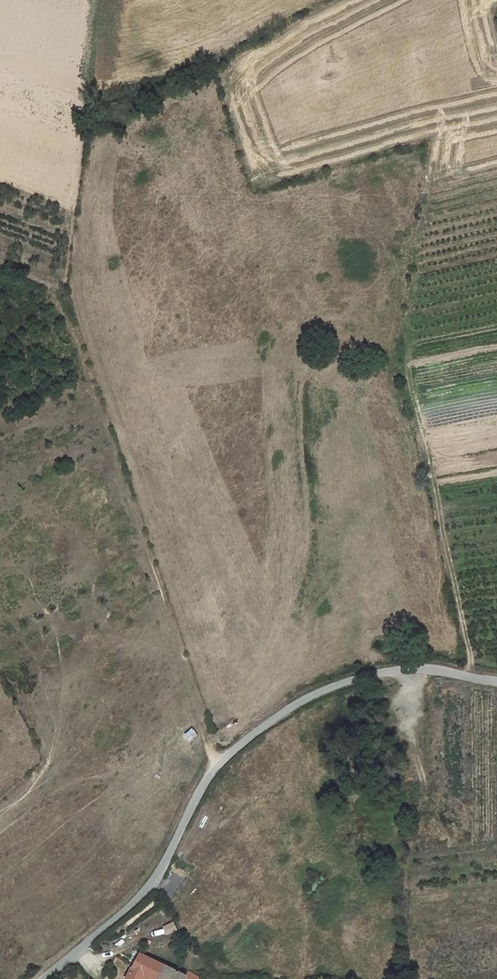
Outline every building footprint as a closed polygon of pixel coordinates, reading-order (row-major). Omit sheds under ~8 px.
[(137,955),(126,978),(161,978),(166,969),(163,968),(154,963),(137,955)] [(166,969),(161,978),(195,978),(197,975),(189,975),(186,973),(183,977),(166,969)]
